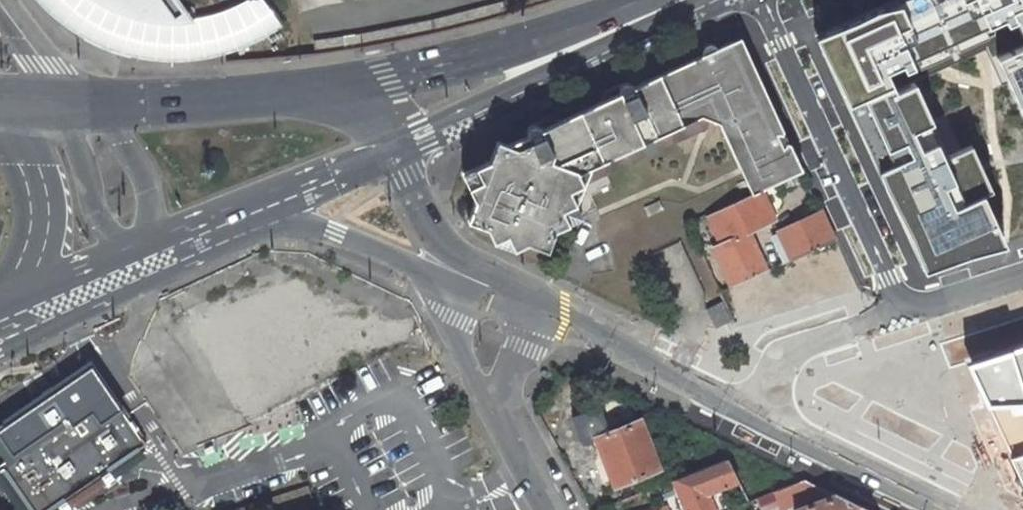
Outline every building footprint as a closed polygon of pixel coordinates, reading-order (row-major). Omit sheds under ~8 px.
[(283,26),(264,0),(247,0),(223,11),(211,15),(189,19),(175,0),(37,0),(45,9),(61,23),(74,32),(89,40),(100,46),(122,54),(136,58),(156,61),(179,61),(193,61),(215,57),(226,54),(229,53),(249,46),(266,37),(279,29),(283,26)] [(506,2),(452,14),(409,25),(359,35),(315,41),(316,54),(347,51),(429,35),(483,21),(547,2),(552,0),(512,0),(506,2)] [(993,221),(982,194),(989,189),(970,143),(962,147),(946,154),(915,81),(987,47),(1022,125),(1022,0),(895,0),(815,37),(915,256),(993,221)] [(279,29),(266,37),(273,49),(286,40),(279,29)] [(720,52),(718,48),(717,46),(713,43),(710,43),(707,44),(704,46),(702,49),(702,52),(703,55),(634,87),(631,83),(626,81),(607,90),(610,97),(608,104),(600,101),(596,111),(583,117),(570,123),(560,120),(558,127),(550,125),(547,118),(532,125),(529,127),(528,131),(528,135),(531,142),(518,148),(507,144),(494,150),(490,160),(485,163),(480,176),(483,180),(478,182),(473,195),(476,200),(472,211),(478,224),(489,228),(491,233),(503,238),(508,235),(511,240),(524,245),(528,243),(539,247),(552,241),(556,230),(570,224),(563,210),(571,191),(584,185),(708,128),(711,120),(720,123),(740,168),(747,164),(753,176),(746,180),(752,194),(761,190),(803,170),(790,143),(788,143),(787,137),(786,135),(784,134),(782,133),(781,133),(780,133),(779,133),(778,133),(777,133),(772,122),(779,118),(745,46),(733,41),(730,42),(728,49),(720,52)] [(720,52),(728,49),(730,42),(718,48),(720,52)] [(583,117),(596,111),(600,101),(560,120),(570,123),(583,117)] [(782,133),(784,134),(784,131),(779,118),(772,122),(777,133),(778,133),(779,133),(780,133),(781,133),(782,133)] [(498,140),(494,150),(507,144),(498,140)] [(483,180),(480,176),(485,163),(463,173),(473,195),(478,182),(483,180)] [(747,164),(740,168),(746,180),(753,176),(747,164)] [(563,210),(570,224),(583,218),(577,204),(584,185),(571,191),(563,210)] [(771,213),(761,190),(752,194),(708,215),(722,244),(713,248),(731,287),(768,270),(755,242),(749,230),(747,224),(771,213)] [(468,220),(478,224),(472,211),(468,220)] [(821,211),(778,231),(792,259),(834,239),(821,211)] [(774,218),(771,213),(747,224),(749,230),(774,218)] [(768,270),(792,259),(778,231),(755,242),(768,270)] [(494,242),(503,238),(491,233),(494,242)] [(515,249),(524,245),(511,240),(515,249)] [(549,250),(552,241),(539,247),(549,250)] [(717,326),(733,319),(723,300),(708,307),(717,326)] [(976,364),(1022,481),(1022,349),(976,364)] [(109,390),(106,392),(95,376),(45,410),(56,426),(0,464),(0,471),(6,480),(1,484),(11,499),(17,495),(27,509),(49,509),(145,445),(109,390)] [(608,432),(599,407),(573,418),(583,443),(597,438),(616,486),(660,470),(641,419),(608,432)] [(739,480),(728,458),(675,479),(688,509),(699,509),(724,500),(719,488),(739,481),(739,480)] [(781,509),(827,491),(804,480),(775,492),(781,509)] [(835,495),(799,509),(800,509),(866,509),(835,495)] [(724,500),(699,509),(729,509),(724,500)]
